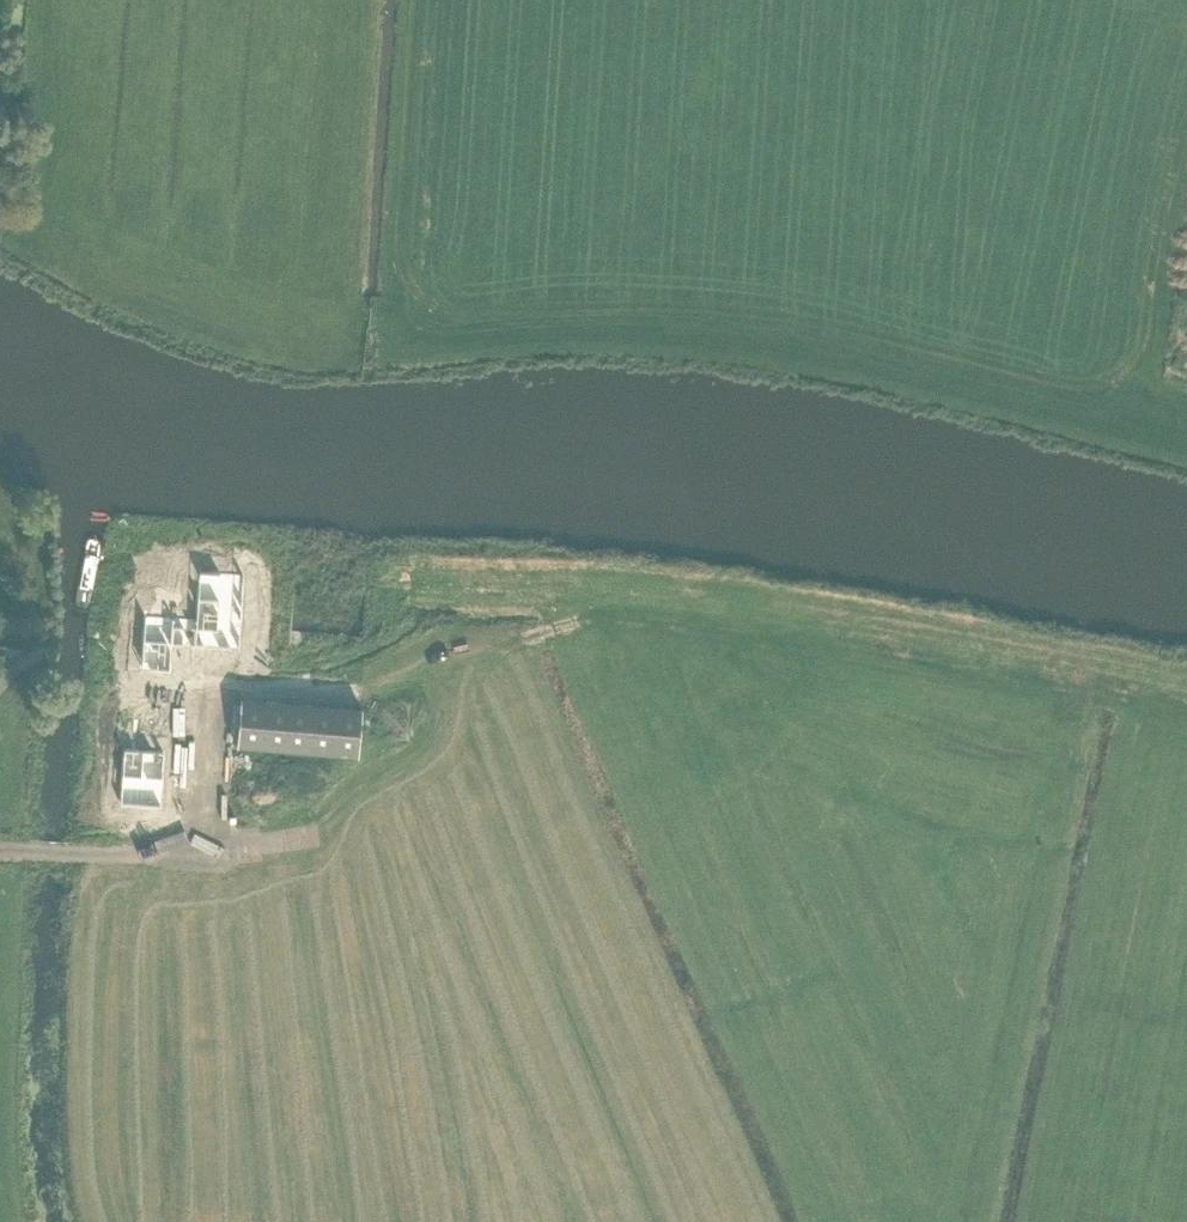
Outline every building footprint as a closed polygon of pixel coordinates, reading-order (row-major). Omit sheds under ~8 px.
[(149,643),(146,672),(149,672),(149,668),(175,670),(174,675),(177,675),(179,644),(245,650),(245,654),(247,654),(255,570),(253,570),(253,575),(211,571),(211,566),(208,566),(204,619),(154,614),(155,609),(152,608),(151,620),(149,643)] [(360,710),(239,700),(235,749),(356,759),(360,710)] [(127,746),(121,808),(123,809),(123,806),(164,810),(169,751),(167,750),(167,753),(129,749),(129,747),(127,746)]
